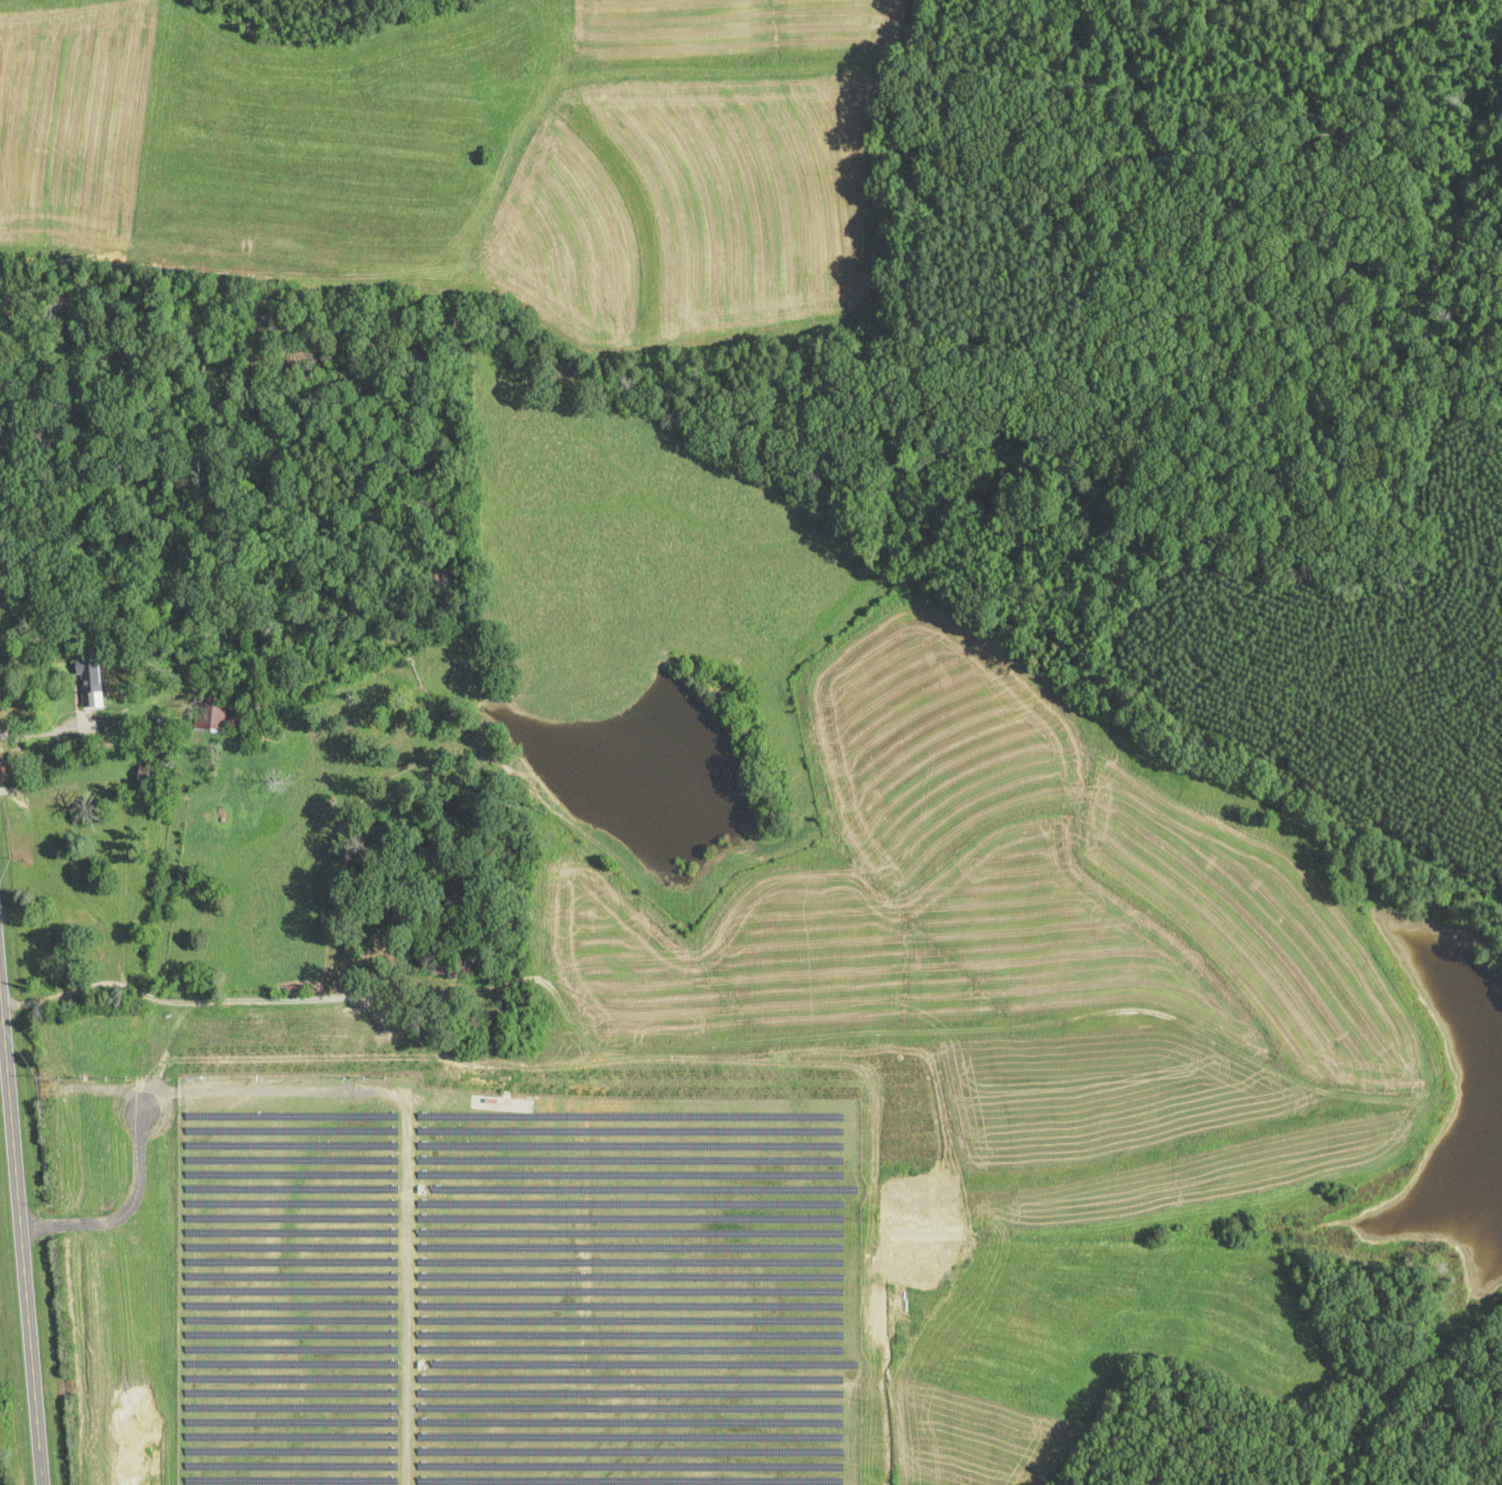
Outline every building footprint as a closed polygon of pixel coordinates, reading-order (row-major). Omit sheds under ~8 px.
[(79,660),(81,709),(103,708),(101,660),(79,660)] [(197,697),(194,729),(229,733),(232,701),(197,697)]
